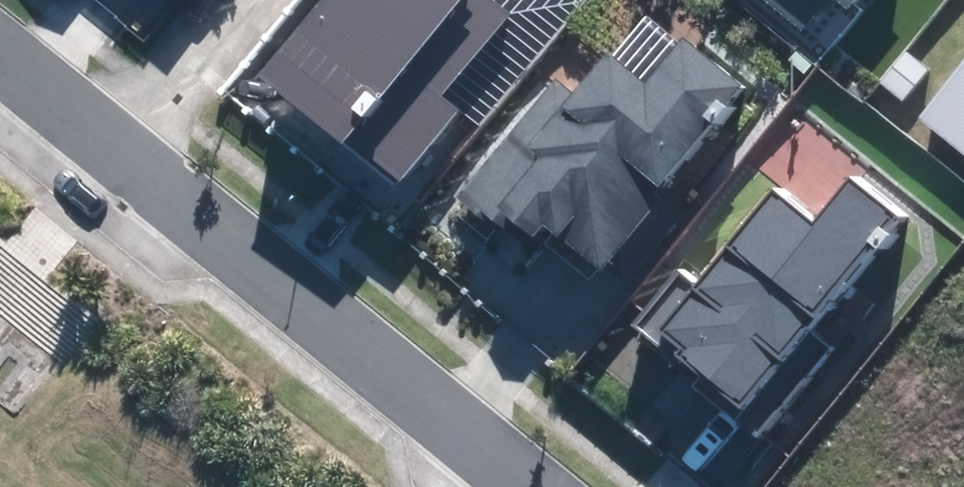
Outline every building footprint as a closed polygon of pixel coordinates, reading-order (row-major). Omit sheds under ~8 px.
[(397,187),(458,110),(442,98),(510,13),(494,0),(319,0),(258,77),(397,187)] [(801,31),(826,0),(762,0),(801,31)] [(847,10),(855,0),(834,0),(847,10)] [(491,220),(505,232),(513,223),(531,239),(544,223),(554,231),(543,244),(590,283),(662,197),(654,190),(742,86),(682,37),(642,85),(604,53),(572,92),(555,78),(453,199),(486,226),(491,220)] [(931,113),(963,140),(963,74),(931,113)] [(679,270),(633,325),(665,351),(668,347),(699,372),(689,384),(734,421),(743,410),(770,432),(838,349),(811,327),(900,219),(850,177),(812,223),(773,191),(696,285),(679,270)]
